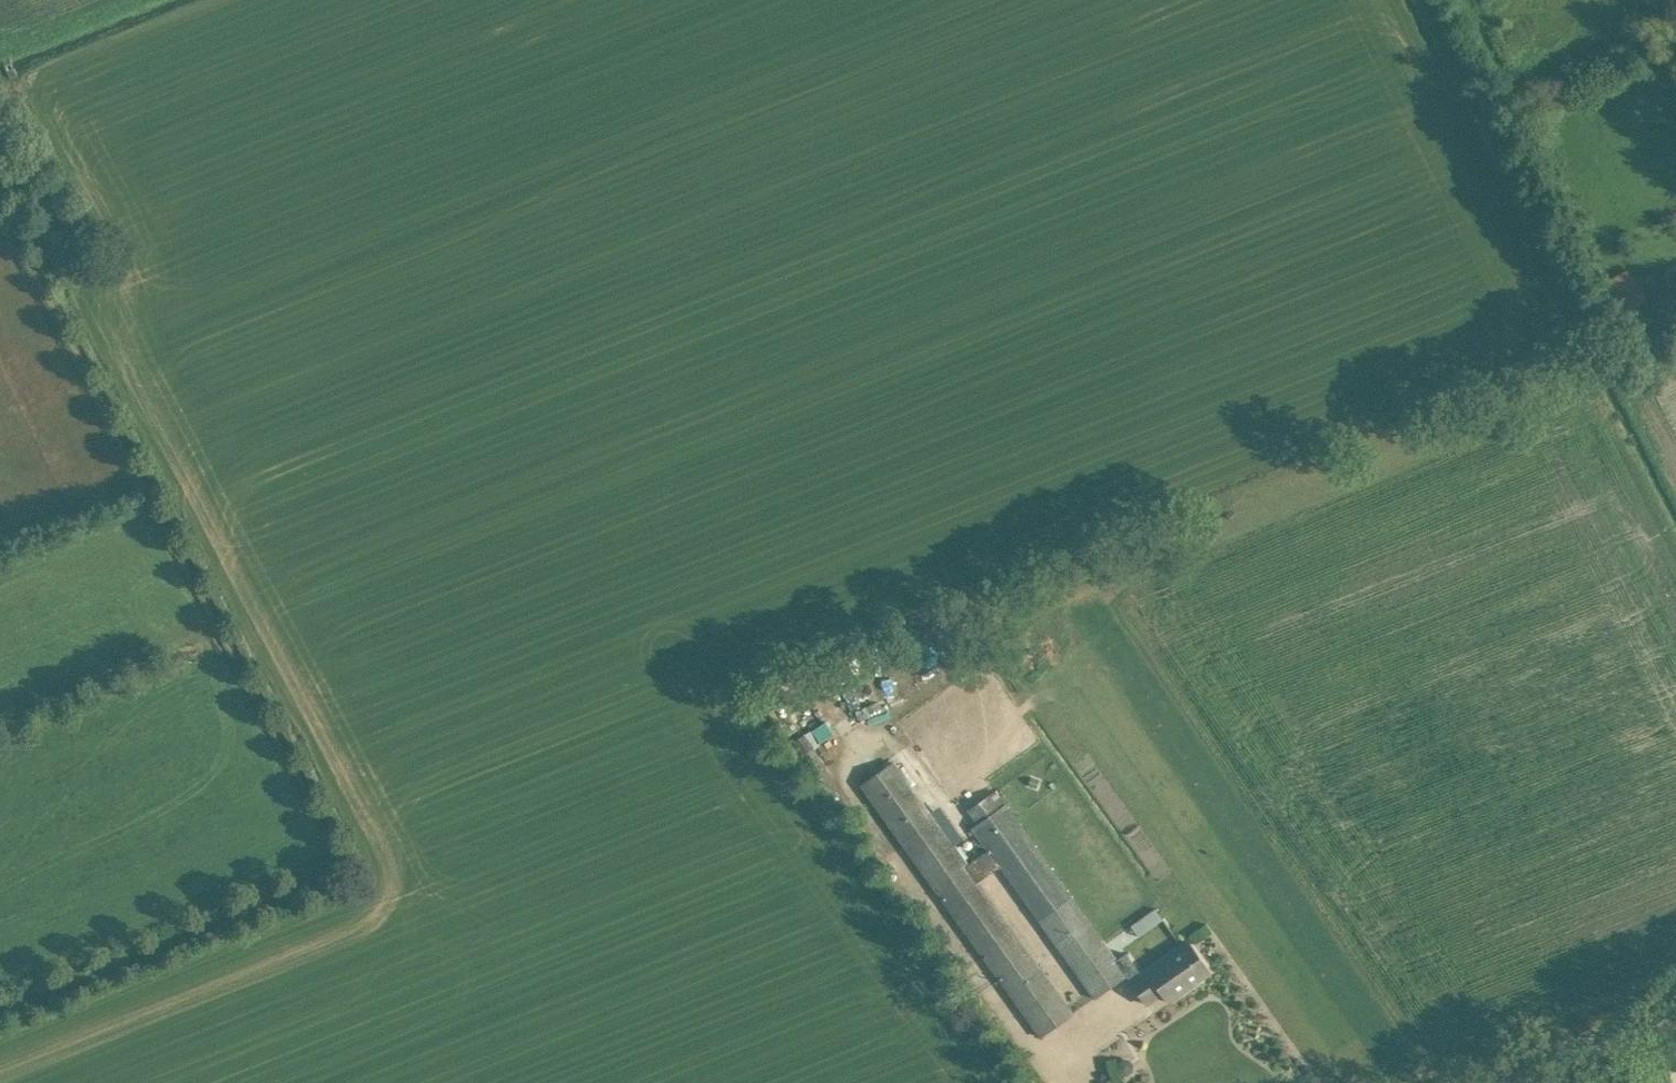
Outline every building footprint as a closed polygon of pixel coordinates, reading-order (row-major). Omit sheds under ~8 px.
[(805,732),(794,740),(803,753),(814,745),(805,732)] [(885,768),(863,784),(1029,1017),(1042,1035),(1074,1012),(1061,994),(979,880),(1001,865),(1083,979),(1096,997),(1128,974),(1148,1003),(1164,992),(1167,996),(1177,989),(1181,993),(1212,971),(1199,953),(1190,940),(1183,946),(1144,973),(1128,952),(1118,959),(1006,804),(996,789),(968,809),(979,823),(974,827),(990,849),(968,864),(895,762),(885,768)] [(1032,776),(1029,784),(1037,787),(1039,779),(1032,776)] [(1153,906),(1125,926),(1134,938),(1129,941),(1136,952),(1169,929),(1153,906)]
